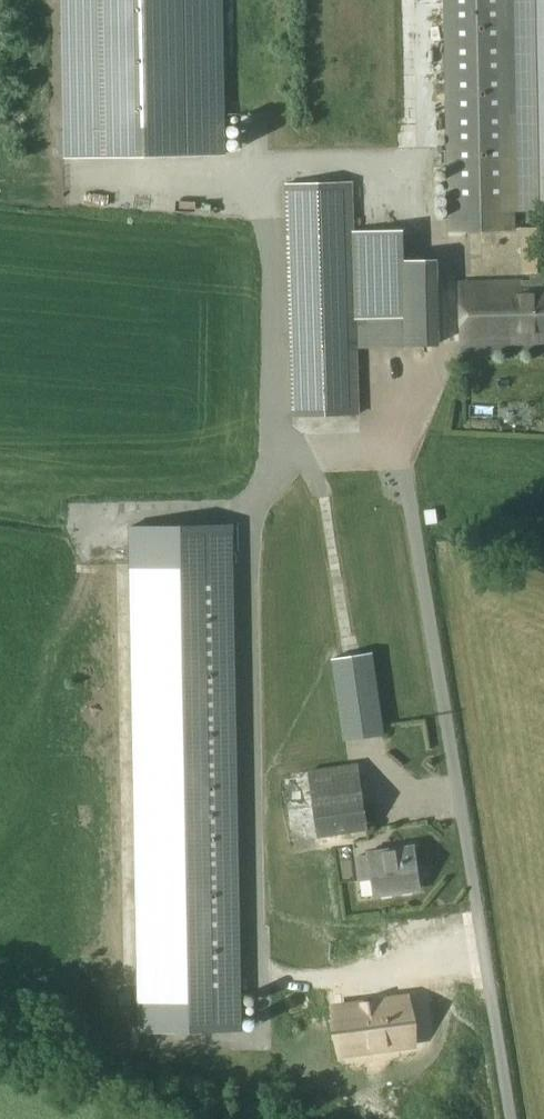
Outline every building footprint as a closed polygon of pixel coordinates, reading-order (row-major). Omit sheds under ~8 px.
[(64,157),(225,154),(222,0),(61,0),(64,157)] [(446,230),(513,228),(513,211),(543,210),(543,0),(441,0),(446,230)] [(436,345),(434,259),(402,260),(403,316),(357,317),(355,249),(353,180),(285,182),(287,262),(292,416),(359,414),(357,346),(404,345),(436,345)] [(521,272),(531,272),(531,281),(459,283),(460,344),(543,342),(543,226),(520,227),(521,272)] [(241,1029),(232,525),(129,526),(130,563),(139,1031),(241,1029)] [(331,657),(343,739),(386,733),(373,651),(331,657)] [(368,830),(358,763),(307,770),(317,837),(368,830)] [(413,845),(368,851),(369,854),(356,855),(359,878),(372,877),(373,888),(376,888),(377,894),(417,888),(416,882),(418,882),(413,845)] [(401,1009),(348,1016),(353,1049),(365,1048),(366,1051),(382,1050),(382,1046),(406,1042),(401,1009)]
